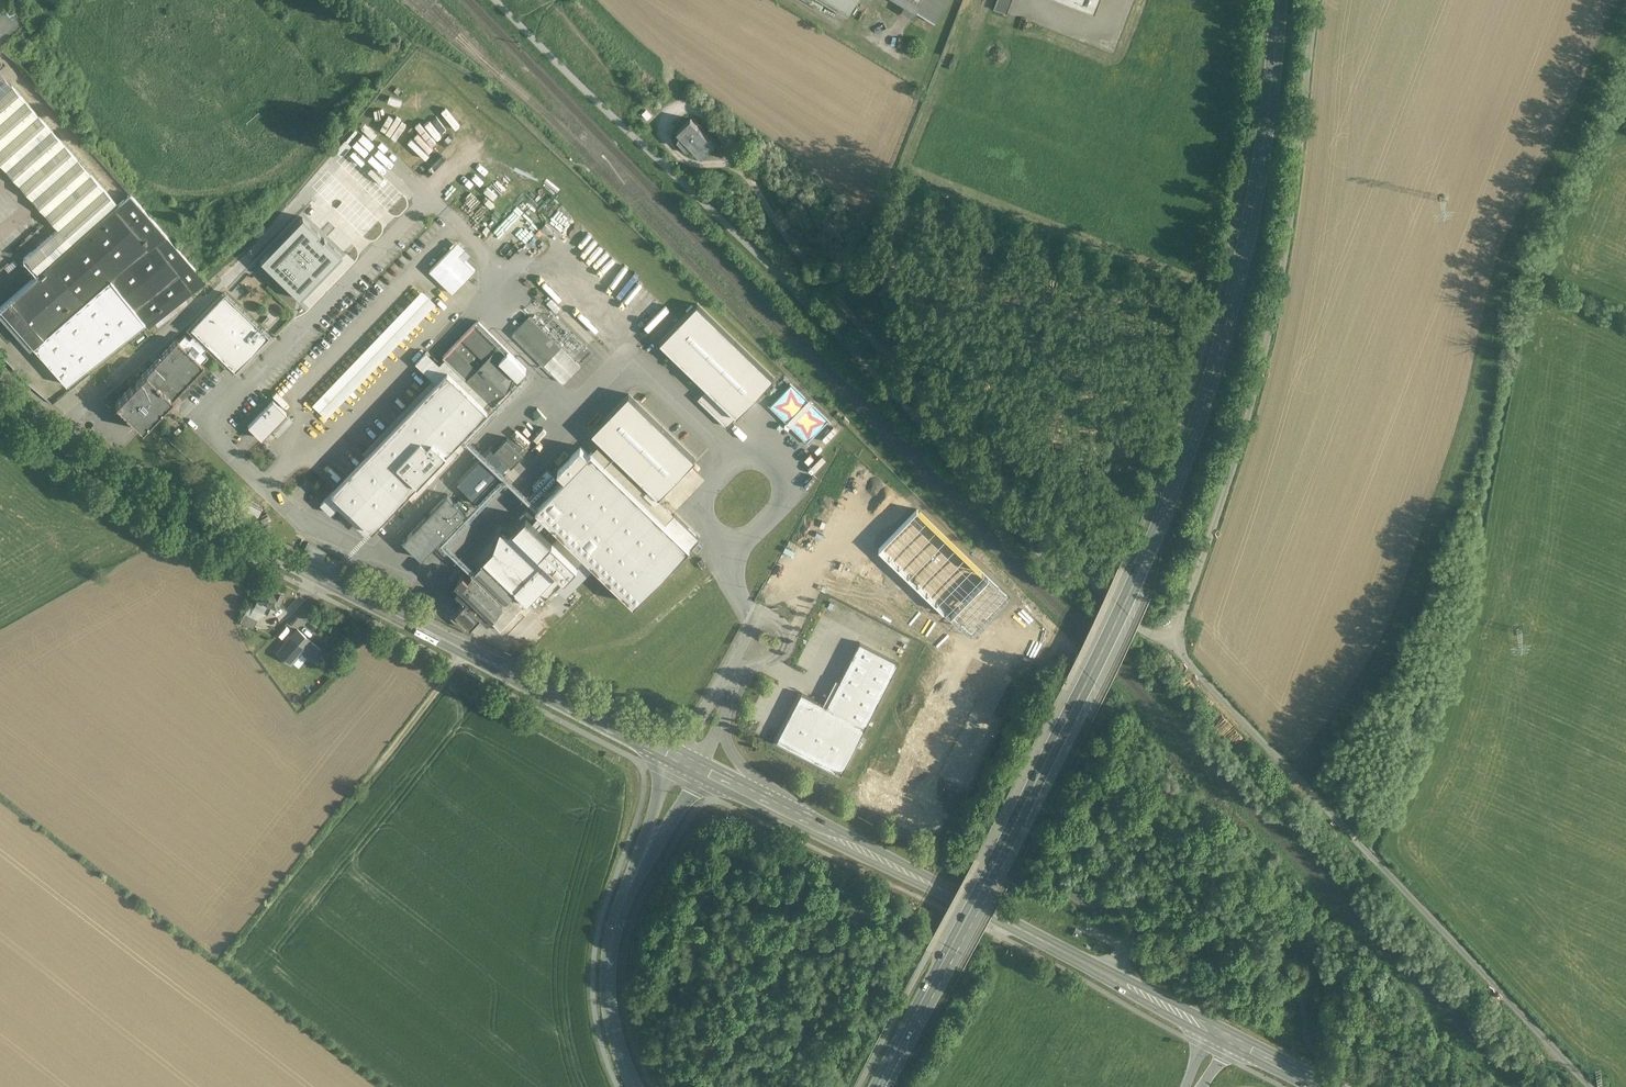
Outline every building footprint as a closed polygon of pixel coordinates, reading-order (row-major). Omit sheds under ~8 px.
[(848,16),(857,0),(822,0),(848,16)] [(916,11),(923,0),(897,0),(916,11)] [(916,11),(935,23),(949,0),(923,0),(916,11)] [(993,8),(1007,13),(1012,0),(997,0),(993,8)] [(1094,11),(1099,0),(1065,0),(1094,11)] [(206,276),(132,192),(126,197),(2,60),(0,62),(0,166),(54,227),(26,251),(41,267),(2,302),(70,377),(206,276)] [(652,115),(646,109),(642,113),(648,119),(652,115)] [(715,144),(691,118),(677,131),(701,156),(715,144)] [(365,122),(337,150),(342,155),(358,139),(370,150),(376,144),(372,140),(378,134),(365,122)] [(433,266),(457,289),(480,267),(464,251),(469,245),(461,238),(433,266)] [(235,371),(209,346),(207,349),(235,376),(274,336),(224,289),(186,329),(193,335),(195,333),(191,329),(225,294),(269,336),(235,371)] [(423,290),(312,403),(326,416),(436,303),(423,290)] [(209,346),(235,371),(269,336),(225,294),(191,329),(195,333),(193,335),(189,339),(185,334),(179,341),(202,363),(208,357),(203,352),(207,349),(209,346)] [(698,304),(660,342),(708,388),(698,398),(727,426),(774,377),(698,304)] [(529,316),(512,334),(564,383),(581,365),(529,316)] [(444,356),(453,366),(324,495),(366,536),(495,408),(533,370),(481,318),(444,356)] [(115,404),(142,430),(204,366),(202,363),(179,341),(177,339),(115,404)] [(593,432),(659,496),(695,459),(629,395),(593,432)] [(284,417),(271,403),(246,427),(260,441),(284,417)] [(498,448),(514,464),(528,451),(512,434),(498,448)] [(700,540),(603,444),(545,503),(570,528),(536,558),(511,532),(487,556),(458,584),(467,599),(472,604),(474,607),(482,613),(486,610),(512,636),(595,553),(641,599),(700,540)] [(486,457),(467,476),(484,493),(503,474),(486,457)] [(453,490),(407,537),(425,556),(472,509),(453,490)] [(916,511),(879,548),(971,638),(1007,601),(916,511)] [(323,548),(309,541),(305,551),(318,558),(323,548)] [(328,551),(323,548),(318,558),(323,560),(328,551)] [(284,591),(276,587),(275,588),(265,584),(255,605),(268,611),(272,604),(277,606),(284,591)] [(259,619),(245,612),(241,621),(254,627),(259,619)] [(299,629),(279,651),(291,662),(302,650),(312,659),(321,649),(312,641),(312,640),(299,629)] [(827,705),(867,726),(900,662),(860,642),(827,705)] [(332,658),(325,651),(320,657),(328,664),(332,658)] [(802,692),(777,740),(842,774),(867,726),(827,705),(802,692)]
